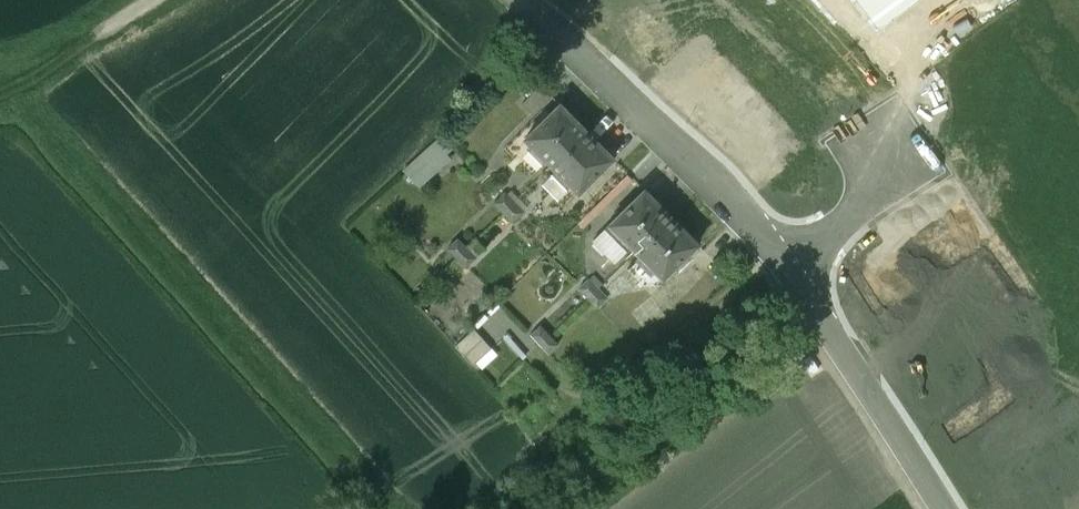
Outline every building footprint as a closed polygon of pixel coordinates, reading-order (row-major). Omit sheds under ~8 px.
[(875,27),(911,0),(854,0),(875,27)] [(560,103),(525,137),(533,145),(528,150),(542,164),(547,160),(552,165),(585,132),(574,120),(574,117),(560,103)] [(597,143),(585,132),(552,165),(557,170),(552,174),(566,188),(571,184),(579,192),(614,157),(600,143),(597,143)] [(425,185),(456,152),(438,136),(407,169),(425,185)] [(645,189),(610,223),(617,231),(613,236),(627,250),(631,245),(636,250),(670,217),(658,206),(658,203),(645,189)] [(681,229),(670,217),(636,250),(641,255),(637,260),(651,274),(655,270),(663,277),(698,243),(685,229),(681,229)]
